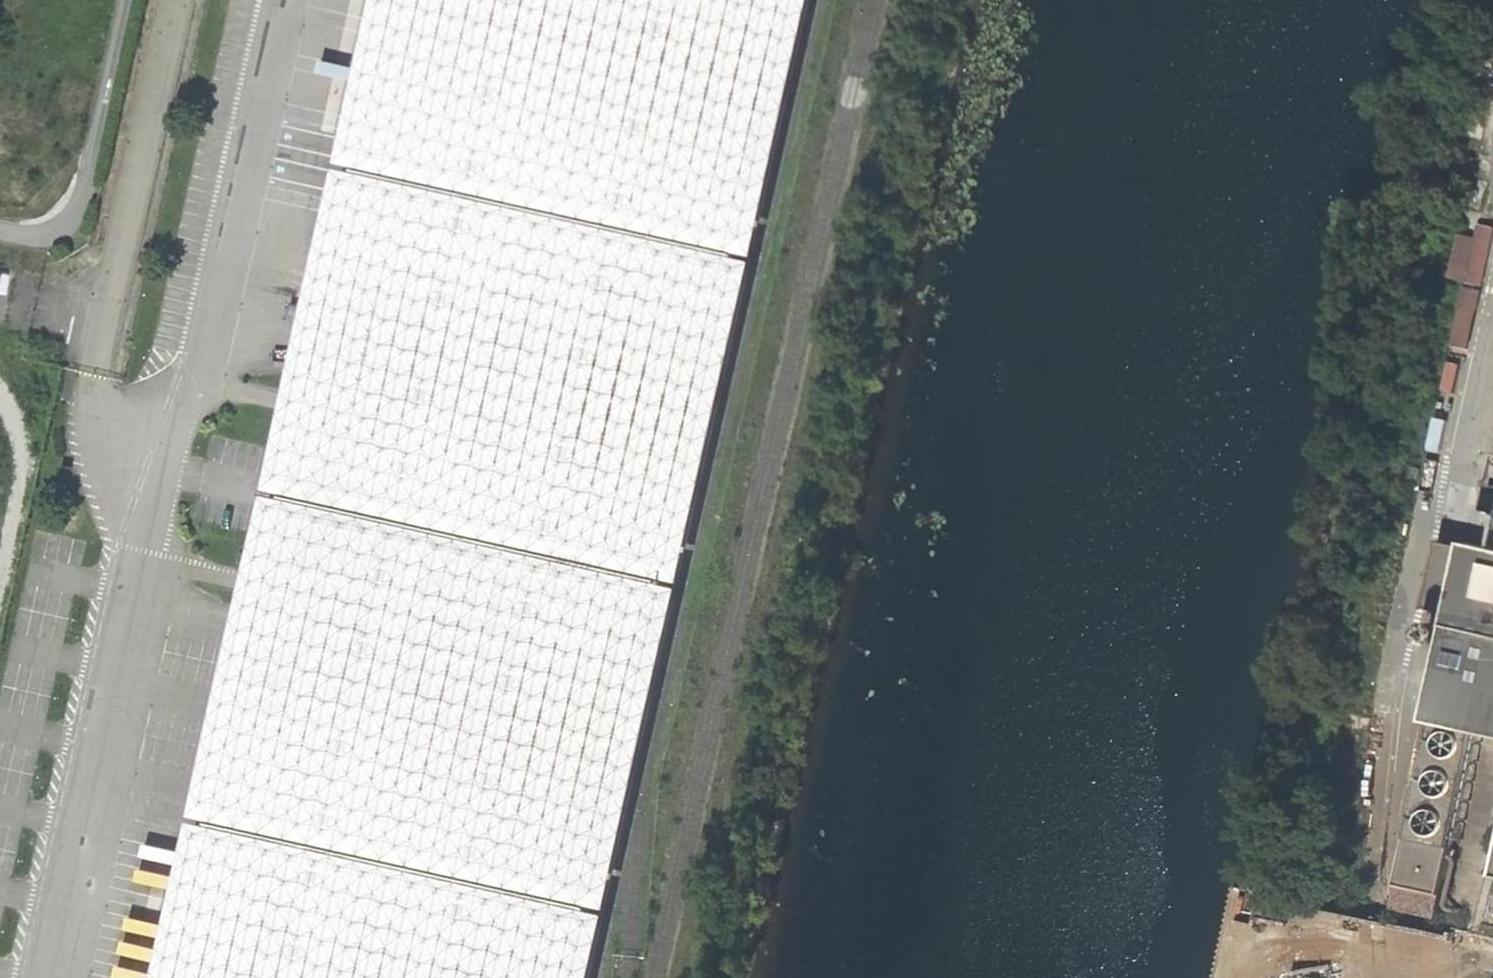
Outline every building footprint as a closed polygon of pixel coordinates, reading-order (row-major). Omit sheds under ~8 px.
[(811,0),(410,0),(315,425),(308,423),(293,466),(282,510),(277,568),(282,570),(228,809),(190,977),(594,977),(811,0)] [(1464,281),(1479,284),(1491,225),(1476,222),(1464,281)] [(1421,607),(1461,616),(1476,548),(1435,540),(1421,607)] [(1484,541),(1445,721),(1430,717),(1392,884),(1396,885),(1437,894),(1473,726),(1492,730),(1492,543),(1484,541)] [(1445,628),(1439,623),(1431,623),(1425,628),(1423,635),(1426,641),(1431,645),(1439,645),(1445,640),(1447,635),(1445,628)] [(1432,914),(1437,894),(1396,885),(1391,905),(1432,914)] [(1480,928),(1487,908),(1466,901),(1471,888),(1465,886),(1453,918),(1480,928)]
